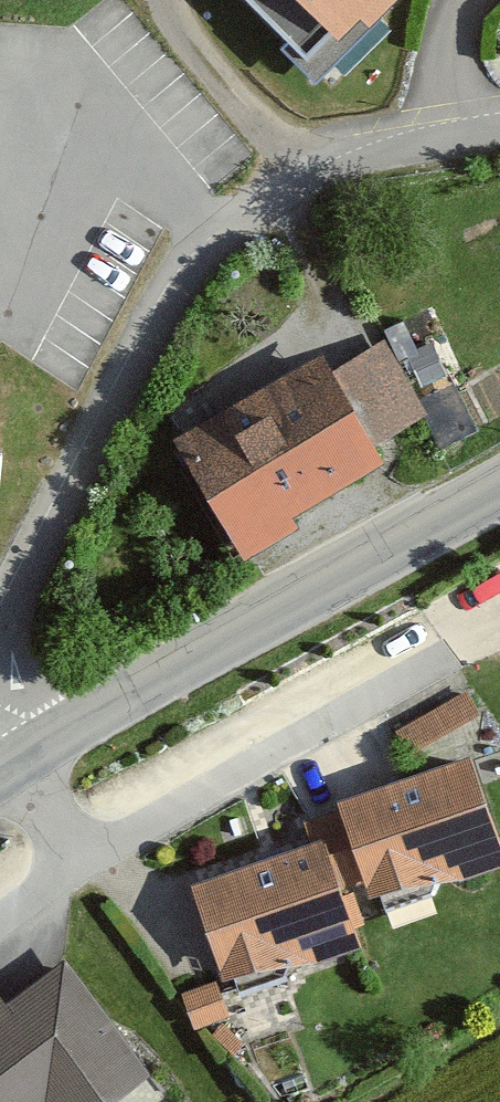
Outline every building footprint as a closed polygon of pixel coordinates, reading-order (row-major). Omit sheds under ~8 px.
[(342,52),(394,0),(289,0),(342,52)] [(293,346),(162,428),(227,533),(412,418),(363,340),(310,373),(293,346)] [(307,823),(313,844),(322,841),(336,882),(365,872),(374,902),(499,862),(468,763),(342,803),(344,811),(307,823)] [(313,844),(191,885),(222,975),(353,932),(336,882),(322,841),(313,844)] [(20,1099),(22,1101),(86,1101),(137,1065),(53,950),(0,989),(0,1101),(16,1101),(20,1099)] [(212,1009),(201,979),(172,988),(182,1019),(212,1009)]
